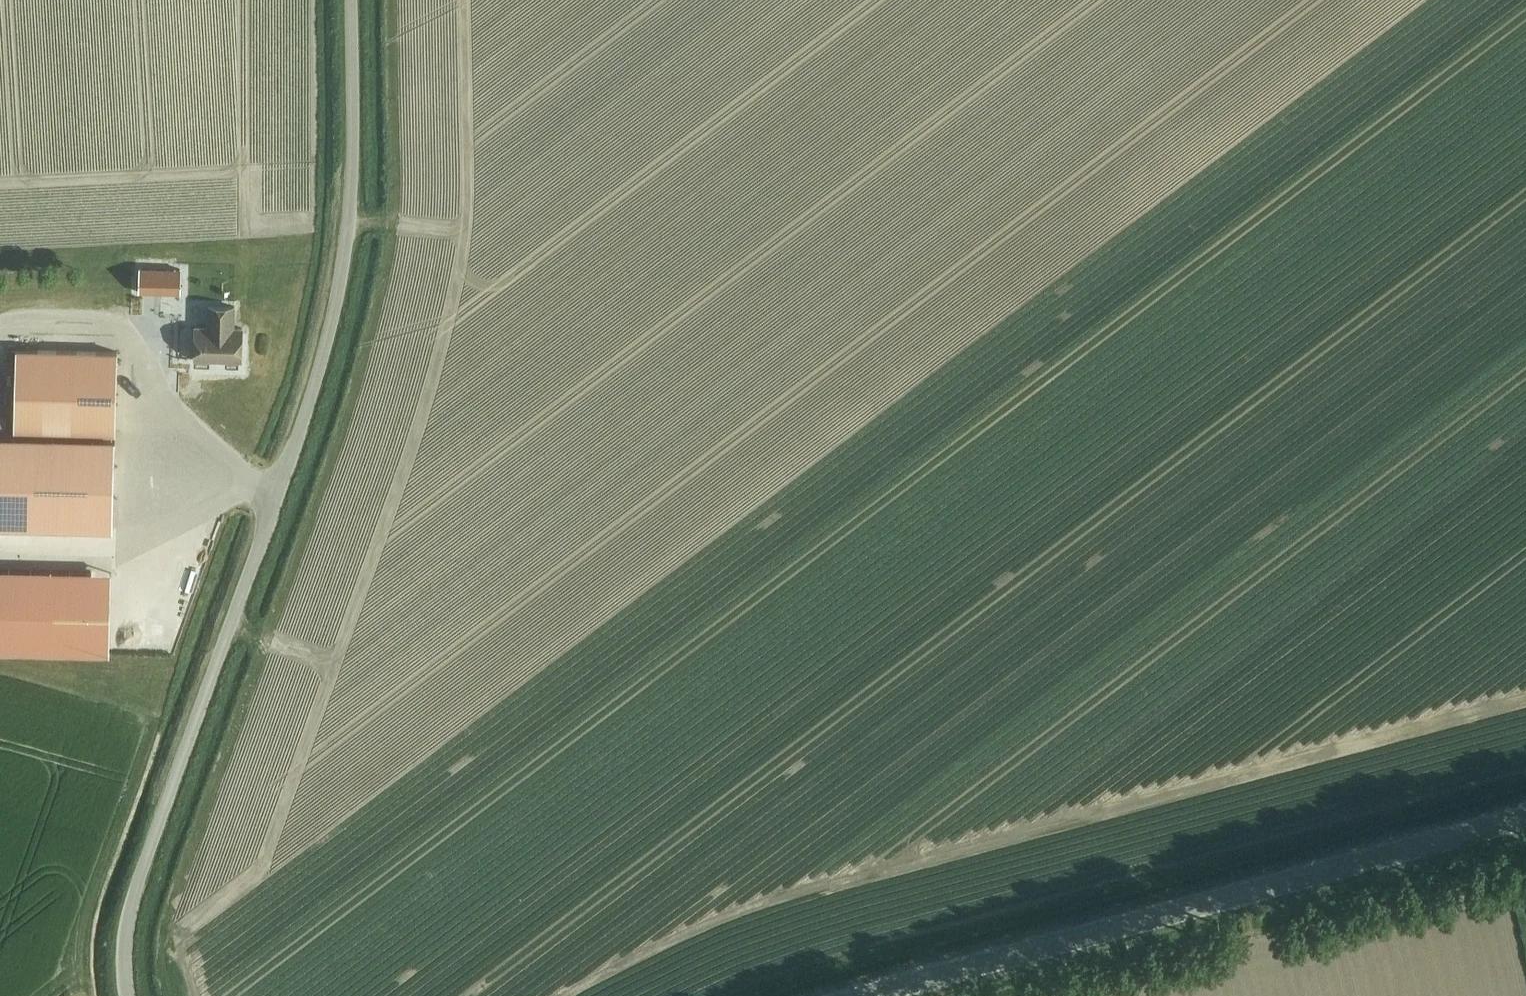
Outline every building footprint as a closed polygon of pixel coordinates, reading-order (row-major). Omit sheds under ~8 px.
[(60,291),(35,291),(35,299),(60,298),(60,291)] [(194,324),(194,357),(241,358),(241,325),(233,325),(233,303),(207,303),(207,316),(209,316),(209,324),(194,324)] [(114,433),(116,351),(16,349),(13,429),(114,433)] [(113,526),(115,437),(0,434),(0,523),(113,526)] [(111,572),(0,569),(0,650),(109,653),(111,572)]
